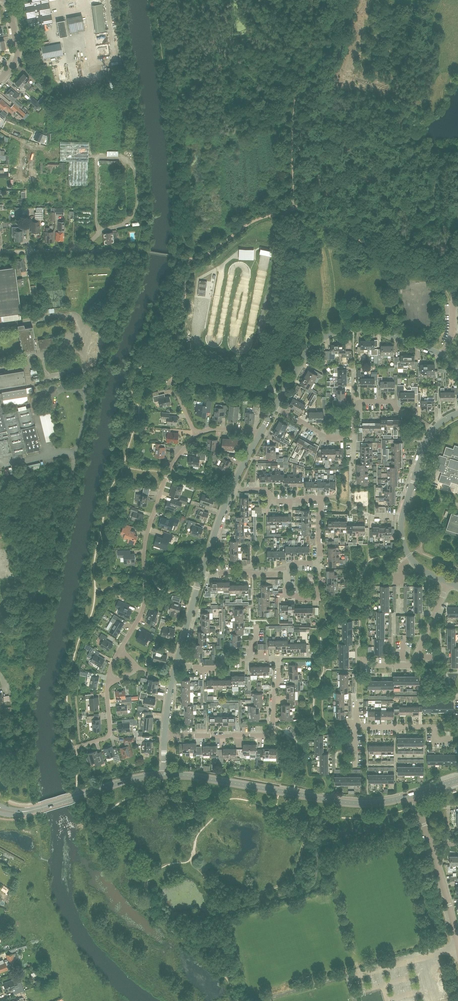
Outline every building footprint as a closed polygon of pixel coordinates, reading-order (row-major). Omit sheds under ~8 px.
[(32,1),(24,3),(29,27),(53,22),(49,0),(32,0),(32,1)] [(95,32),(105,31),(102,4),(92,5),(95,32)] [(83,16),(68,19),(70,33),(86,30),(83,16)] [(60,37),(68,36),(65,20),(57,22),(60,37)] [(100,58),(111,57),(109,39),(100,40),(100,45),(103,45),(104,50),(99,50),(100,58)] [(44,57),(63,55),(61,42),(42,45),(44,57)] [(20,78),(32,89),(34,87),(31,85),(31,84),(27,81),(30,78),(24,73),(20,78)] [(30,91),(32,89),(20,78),(15,83),(21,88),(23,86),(27,89),(28,89),(30,91)] [(19,107),(21,104),(16,99),(19,95),(11,88),(5,95),(19,107)] [(41,104),(33,97),(30,102),(37,108),(41,104)] [(1,99),(0,101),(0,108),(3,110),(5,108),(8,110),(8,111),(11,113),(14,110),(23,117),(26,114),(14,104),(11,108),(1,99)] [(46,136),(38,132),(34,139),(43,143),(46,136)] [(68,173),(88,173),(88,162),(88,142),(60,142),(60,161),(85,161),(69,161),(68,173)] [(48,163),(47,173),(54,173),(54,170),(59,170),(59,171),(65,171),(65,163),(59,162),(59,163),(48,163)] [(88,173),(68,173),(68,185),(88,186),(88,173)] [(39,222),(39,220),(43,219),(42,212),(36,212),(36,216),(35,216),(35,220),(35,222),(32,222),(32,232),(33,232),(33,233),(36,233),(36,232),(40,232),(39,222)] [(64,230),(64,222),(59,222),(58,232),(56,232),(56,240),(63,241),(64,232),(63,232),(63,230),(64,230)] [(26,233),(26,227),(19,227),(12,227),(12,236),(14,236),(15,241),(23,241),(22,234),(26,233)] [(140,231),(140,227),(132,227),(129,228),(130,231),(132,231),(135,231),(136,235),(139,235),(139,231),(140,231)] [(49,232),(49,228),(46,228),(46,232),(45,232),(45,242),(53,242),(53,232),(49,232)] [(112,232),(103,233),(104,243),(114,242),(113,238),(116,238),(116,235),(118,235),(118,232),(117,232),(116,230),(112,231),(112,232)] [(254,251),(240,250),(239,261),(254,261),(254,251)] [(26,271),(24,258),(16,260),(17,269),(20,268),(21,272),(22,276),(27,275),(26,271)] [(18,279),(16,279),(15,267),(0,269),(0,321),(21,318),(20,313),(21,313),(19,301),(22,300),(20,286),(19,287),(18,279)] [(61,273),(52,274),(53,284),(55,284),(56,288),(62,287),(61,273)] [(198,295),(205,296),(207,283),(207,281),(200,280),(198,295)] [(54,293),(55,307),(64,307),(63,293),(54,293)] [(24,328),(24,325),(18,326),(19,329),(18,329),(23,353),(37,351),(34,337),(32,327),(24,328)] [(40,350),(56,348),(54,337),(38,340),(40,350)] [(368,349),(368,340),(361,340),(361,347),(357,347),(357,353),(364,353),(364,349),(368,349)] [(368,340),(368,349),(371,349),(371,355),(378,355),(378,349),(374,349),(374,340),(368,340)] [(338,345),(338,344),(335,344),(335,345),(332,345),(332,351),(328,351),(328,359),(333,359),(333,357),(335,357),(335,353),(338,353),(338,352),(338,345)] [(338,345),(338,352),(338,353),(342,353),(342,357),(342,362),(347,361),(347,359),(351,359),(351,351),(346,351),(346,345),(342,345),(342,344),(339,344),(339,345),(338,345)] [(387,346),(381,346),(381,355),(378,355),(378,364),(381,364),(381,357),(384,357),(384,355),(387,355),(387,352),(387,346)] [(407,355),(401,356),(401,362),(397,362),(398,363),(398,367),(398,369),(403,369),(408,369),(408,368),(408,364),(407,364),(407,355)] [(407,355),(407,364),(408,364),(411,364),(411,365),(412,365),(412,368),(418,368),(418,361),(414,361),(414,355),(407,355)] [(424,373),(427,373),(428,364),(421,364),(421,372),(418,372),(418,378),(424,378),(424,373)] [(427,373),(431,373),(431,378),(438,378),(438,372),(434,372),(434,364),(428,364),(427,373)] [(338,377),(347,377),(346,370),(341,370),(341,367),(334,367),(334,373),(338,373),(338,377)] [(13,368),(8,369),(8,372),(0,373),(0,388),(26,384),(23,369),(14,371),(13,368)] [(38,373),(38,370),(31,372),(30,372),(31,375),(33,374),(34,380),(39,379),(38,373)] [(305,377),(313,382),(317,376),(320,378),(322,375),(317,371),(315,374),(309,370),(305,377)] [(368,386),(368,378),(364,378),(364,374),(361,374),(361,370),(358,370),(358,374),(358,380),(360,380),(360,386),(368,386)] [(378,380),(378,377),(378,374),(371,374),(371,378),(368,378),(368,386),(375,386),(375,380),(378,380)] [(311,393),(314,394),(314,395),(315,394),(315,395),(317,392),(310,388),(313,382),(305,377),(301,384),(309,389),(308,391),(311,393)] [(334,387),(339,387),(341,387),(341,384),(347,384),(347,377),(338,377),(338,380),(334,380),(334,387)] [(387,390),(387,381),(382,381),(382,377),(378,377),(378,380),(378,384),(380,384),(381,390),(387,390)] [(398,384),(398,377),(393,377),(393,381),(387,381),(387,390),(394,390),(394,384),(398,384)] [(407,392),(404,392),(404,385),(398,385),(398,392),(400,392),(401,400),(408,400),(407,392)] [(407,392),(408,400),(415,400),(414,394),(417,394),(418,393),(418,386),(411,386),(411,392),(407,392)] [(0,393),(0,458),(11,455),(12,459),(18,457),(17,454),(21,453),(22,457),(38,453),(37,449),(40,448),(30,407),(26,408),(25,405),(16,407),(17,410),(9,412),(7,410),(3,406),(27,402),(26,393),(33,392),(32,387),(25,388),(1,392),(1,393),(0,393)] [(339,390),(339,387),(334,387),(332,387),(332,393),(337,393),(337,396),(345,396),(345,390),(339,390)] [(448,392),(448,400),(454,400),(455,394),(457,394),(457,388),(451,388),(451,392),(448,392)] [(295,409),(299,402),(296,400),(298,396),(295,394),(293,398),(289,405),(295,409)] [(162,398),(161,395),(153,397),(154,402),(159,401),(161,407),(171,404),(169,396),(162,398)] [(345,396),(337,396),(337,400),(333,400),(333,407),(339,407),(339,404),(345,403),(345,396)] [(210,409),(211,401),(204,400),(203,405),(197,405),(196,414),(206,415),(207,408),(210,409)] [(299,402),(295,409),(301,412),(305,405),(299,402)] [(258,415),(259,408),(259,404),(253,403),(253,407),(252,413),(247,412),(246,422),(253,423),(254,415),(258,415)] [(225,413),(226,405),(222,405),(221,408),(215,407),(214,419),(221,420),(222,413),(225,413)] [(238,421),(239,407),(230,406),(229,421),(238,421)] [(59,439),(52,410),(49,411),(39,413),(46,442),(59,439)] [(177,425),(178,417),(169,416),(170,413),(162,412),(161,419),(168,419),(167,424),(177,425)] [(276,427),(287,433),(288,430),(285,429),(287,425),(289,426),(296,430),(297,427),(291,423),(285,420),(283,423),(280,421),(276,427)] [(285,435),(287,433),(276,427),(273,433),(280,437),(282,433),(285,435)] [(178,442),(178,434),(170,433),(171,429),(163,428),(162,435),(168,435),(167,441),(178,442)] [(266,451),(276,451),(276,447),(278,447),(279,446),(279,443),(280,441),(274,437),(272,440),(277,442),(275,445),(266,445),(266,451)] [(300,449),(305,440),(300,437),(296,444),(298,445),(295,451),(298,453),(300,449)] [(219,455),(220,448),(216,448),(217,440),(209,439),(208,449),(214,449),(214,454),(219,455)] [(238,449),(239,440),(232,439),(232,440),(223,439),(222,449),(230,450),(231,447),(233,447),(233,448),(238,449)] [(305,452),(310,443),(305,440),(300,449),(302,451),(304,448),(306,449),(305,452)] [(361,452),(372,452),(372,449),(369,449),(369,446),(372,446),(372,442),(366,442),(366,446),(361,446),(361,452)] [(310,443),(305,452),(307,454),(309,451),(312,453),(311,454),(314,455),(317,450),(314,449),(316,446),(310,443)] [(164,457),(165,447),(161,447),(161,444),(157,444),(156,452),(156,457),(164,457)] [(440,454),(437,462),(441,464),(438,471),(442,472),(439,481),(450,485),(451,482),(457,484),(457,446),(455,445),(454,448),(446,446),(443,456),(442,455),(440,454)] [(323,460),(323,457),(326,457),(326,460),(329,460),(328,449),(322,449),(322,452),(319,452),(319,460),(323,460)] [(334,449),(335,460),(343,460),(343,455),(341,455),(341,449),(334,449)] [(278,461),(284,461),(284,458),(279,458),(279,454),(276,454),(276,451),(266,451),(266,458),(275,458),(277,458),(277,461),(278,461)] [(206,460),(206,454),(198,453),(198,457),(190,456),(189,465),(199,466),(199,460),(206,460)] [(226,470),(230,462),(227,460),(229,456),(223,455),(221,459),(222,460),(219,467),(226,470)] [(21,472),(41,468),(40,462),(20,467),(21,472)] [(368,476),(357,476),(357,482),(362,482),(362,485),(368,485),(368,479),(365,479),(365,476),(368,476)] [(179,497),(183,487),(174,484),(172,488),(173,489),(171,495),(179,497)] [(148,495),(139,494),(138,505),(147,506),(148,495)] [(211,506),(214,498),(204,495),(201,503),(211,506)] [(182,502),(174,499),(172,499),(171,502),(168,501),(165,507),(175,511),(176,507),(180,508),(182,502)] [(203,508),(199,506),(196,505),(195,509),(194,508),(193,511),(194,511),(194,512),(198,513),(197,517),(206,520),(208,513),(202,511),(203,508)] [(139,509),(132,507),(130,506),(129,508),(131,509),(131,510),(134,511),(132,519),(141,522),(144,515),(137,513),(139,509)] [(452,511),(445,532),(457,536),(457,514),(452,511)] [(282,516),(282,524),(282,528),(285,528),(285,524),(289,524),(289,527),(292,527),(292,520),(289,520),(289,516),(282,516)] [(177,525),(179,520),(172,517),(171,520),(162,517),(159,525),(171,529),(173,524),(177,525)] [(189,520),(186,519),(185,521),(189,522),(187,526),(193,528),(191,533),(200,536),(203,528),(195,526),(196,522),(189,520)] [(325,532),(334,532),(334,521),(328,521),(328,526),(325,526),(325,532)] [(135,544),(138,535),(134,534),(135,531),(131,530),(132,526),(125,524),(121,533),(125,535),(124,538),(129,539),(128,542),(135,544)] [(359,524),(359,535),(361,535),(361,532),(365,532),(365,535),(368,535),(368,527),(365,528),(365,524),(359,524)] [(276,536),(276,534),(270,534),(270,525),(267,525),(267,536),(276,536)] [(377,537),(379,537),(379,526),(373,526),(373,529),(370,529),(370,537),(373,537),(373,534),(377,534),(377,537)] [(171,541),(173,536),(165,533),(163,538),(157,536),(154,545),(167,549),(169,541),(171,541)] [(125,565),(135,564),(135,554),(131,554),(130,550),(118,551),(119,557),(124,557),(125,565)] [(218,590),(218,582),(211,582),(211,587),(208,587),(208,593),(204,593),(204,596),(211,596),(211,593),(217,593),(218,590)] [(338,591),(338,586),(337,585),(337,583),(328,583),(326,583),(326,589),(327,589),(327,592),(338,592),(338,591)] [(242,585),(242,596),(245,596),(245,593),(248,593),(248,595),(251,595),(251,588),(249,588),(249,585),(242,585)] [(116,608),(120,609),(118,613),(129,618),(132,610),(128,609),(130,605),(126,604),(119,601),(116,608)] [(178,616),(181,607),(182,603),(173,601),(170,611),(171,612),(170,614),(178,616)] [(286,615),(289,615),(289,604),(282,604),(282,605),(280,605),(280,613),(282,613),(282,612),(286,612),(286,615)] [(233,615),(244,615),(244,609),(239,609),(239,607),(233,607),(233,615)] [(307,607),(307,618),(307,619),(309,619),(309,618),(309,614),(315,614),(315,607),(313,607),(307,607)] [(154,624),(157,618),(156,618),(158,611),(151,609),(148,615),(150,615),(147,621),(154,624)] [(202,619),(210,619),(210,613),(213,613),(213,609),(206,609),(206,613),(202,613),(202,619)] [(117,635),(124,624),(117,620),(119,617),(115,614),(111,620),(115,622),(110,631),(117,635)] [(172,637),(174,629),(166,627),(168,623),(161,621),(159,628),(164,630),(163,635),(172,637)] [(145,644),(148,639),(151,641),(154,636),(143,629),(141,632),(137,639),(145,644)] [(109,651),(113,644),(106,640),(108,637),(102,633),(99,638),(103,641),(100,646),(109,651)] [(275,648),(275,640),(275,637),(272,637),(272,640),(269,640),(268,640),(268,637),(266,637),(267,644),(269,644),(269,648),(275,648)] [(241,646),(241,640),(233,640),(230,640),(230,643),(233,643),(233,646),(231,646),(230,646),(230,649),(232,649),(238,649),(238,646),(241,646)] [(97,655),(100,652),(92,647),(92,648),(90,651),(89,652),(94,655),(91,661),(100,666),(105,660),(97,655)] [(156,653),(154,661),(165,664),(167,655),(163,654),(164,651),(160,650),(154,648),(153,652),(156,653)] [(290,671),(298,671),(298,668),(302,668),(302,665),(305,665),(305,661),(297,661),(297,665),(290,665),(290,671)] [(263,666),(263,674),(263,678),(266,678),(266,674),(273,674),(273,667),(270,667),(270,666),(263,666)] [(88,677),(91,678),(90,686),(97,688),(99,678),(96,677),(97,673),(89,671),(88,677)] [(290,681),(301,681),(302,681),(302,676),(302,675),(301,675),(300,674),(298,674),(298,671),(290,671),(290,678),(290,681)] [(248,684),(248,676),(245,676),(245,674),(241,674),(241,675),(238,675),(238,683),(239,683),(245,683),(245,684),(248,684)] [(157,692),(159,681),(149,679),(147,689),(151,689),(151,691),(157,692)] [(295,691),(301,691),(301,681),(290,681),(290,685),(287,685),(287,691),(295,691)] [(123,702),(132,701),(132,700),(139,700),(138,696),(131,697),(126,697),(125,691),(116,691),(116,699),(123,699),(123,702)] [(205,691),(205,701),(214,701),(214,699),(208,699),(208,696),(208,692),(208,691),(205,691)] [(295,701),(295,691),(287,691),(287,698),(287,701),(295,701)] [(155,704),(156,699),(147,697),(148,693),(141,692),(139,698),(145,700),(144,705),(154,707),(154,704),(155,704)] [(93,698),(93,694),(86,695),(86,699),(90,699),(91,710),(98,709),(97,701),(99,701),(98,697),(93,698)] [(132,701),(123,702),(123,706),(117,706),(118,714),(128,713),(127,709),(131,708),(131,703),(132,703),(132,701)] [(282,711),(290,711),(290,708),(293,708),(293,705),(295,705),(295,701),(287,701),(287,705),(282,705),(282,711)] [(141,720),(141,728),(152,729),(152,724),(151,724),(152,717),(149,717),(149,712),(141,711),(138,711),(138,716),(141,716),(141,719),(141,720)] [(290,711),(282,711),(282,718),(285,718),(285,721),(293,721),(293,715),(290,715),(290,711)] [(217,724),(217,716),(217,712),(214,712),(213,716),(210,716),(210,715),(208,715),(208,722),(211,722),(211,724),(217,724)] [(95,719),(94,715),(87,716),(88,722),(92,722),(93,731),(101,730),(100,719),(95,719)] [(137,724),(137,718),(126,719),(126,723),(119,724),(119,732),(130,731),(130,725),(137,724)] [(151,752),(151,747),(151,741),(145,741),(145,736),(136,736),(136,743),(143,744),(143,751),(151,752)] [(123,758),(133,755),(129,742),(134,741),(134,737),(124,738),(125,747),(120,748),(123,758)] [(190,751),(190,743),(183,743),(183,744),(180,744),(180,751),(186,751),(186,756),(190,756),(190,751)] [(200,754),(200,747),(197,747),(197,743),(190,743),(190,751),(193,751),(193,756),(197,756),(196,754),(200,754)] [(240,749),(240,757),(243,757),(246,757),(246,759),(250,759),(250,757),(250,753),(250,744),(243,744),(243,749),(240,749)] [(250,744),(250,753),(250,757),(260,757),(260,749),(257,749),(257,744),(250,744)] [(111,745),(108,746),(108,747),(104,748),(107,758),(113,756),(114,762),(121,760),(118,752),(114,754),(112,746),(111,746),(111,745)] [(210,757),(210,746),(203,746),(203,747),(200,747),(200,754),(200,757),(202,757),(202,754),(210,754),(210,757)] [(220,757),(220,749),(216,749),(216,746),(210,746),(210,757),(216,757),(220,757)] [(230,749),(230,757),(233,757),(234,757),(234,760),(237,760),(240,760),(240,757),(240,749),(237,749),(237,748),(230,749)] [(260,749),(260,757),(270,757),(270,748),(263,748),(263,749),(260,749)] [(270,757),(270,761),(276,760),(276,762),(280,762),(280,754),(277,754),(277,748),(270,748),(270,757)] [(220,757),(230,757),(230,749),(223,749),(220,749),(220,757)] [(98,755),(97,751),(89,753),(90,756),(87,757),(88,763),(91,762),(92,762),(95,761),(96,765),(104,762),(101,754),(98,755)] [(17,959),(16,953),(13,954),(12,953),(6,955),(8,963),(15,961),(14,960),(17,959)] [(14,986),(18,985),(15,977),(11,979),(11,980),(3,983),(7,991),(15,988),(14,986)]
